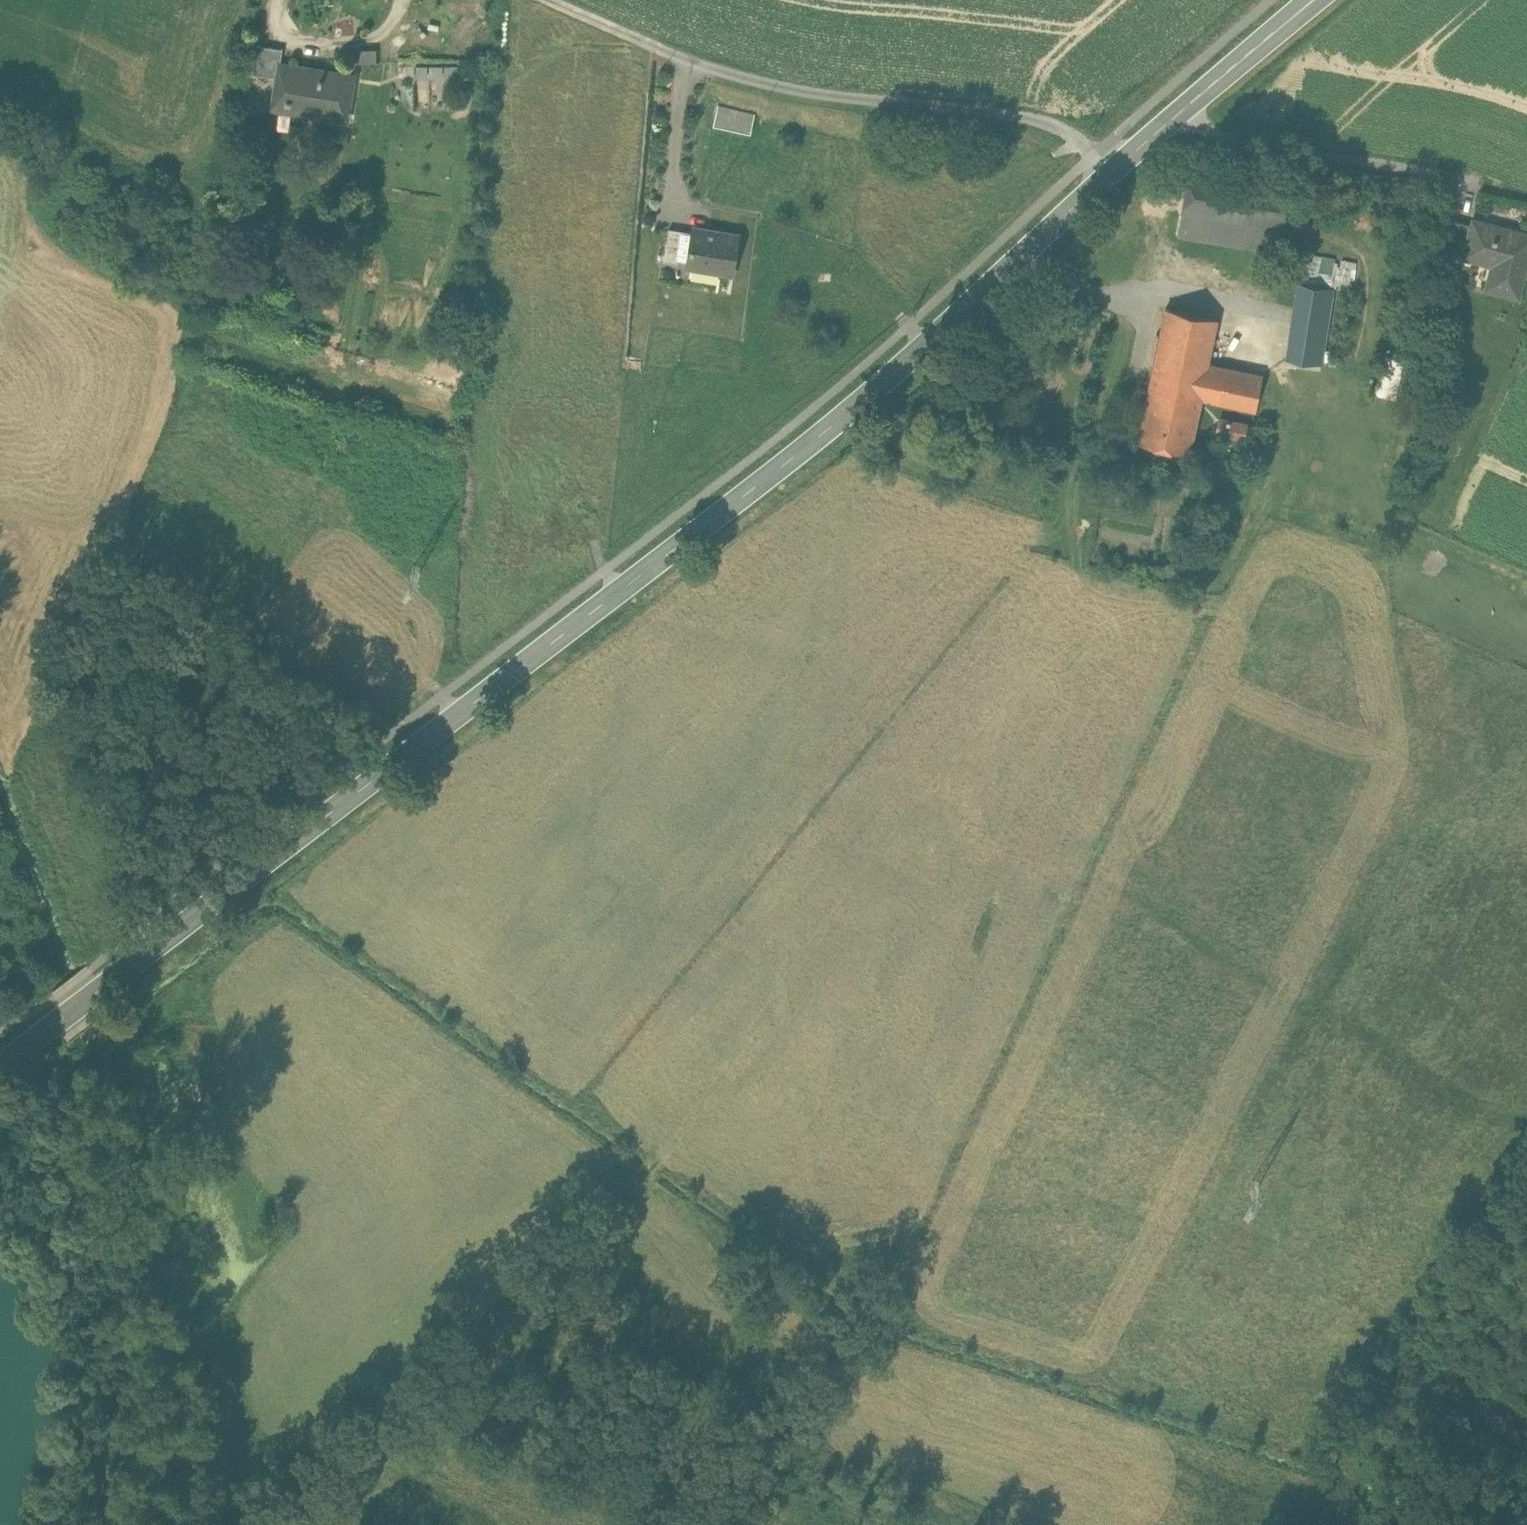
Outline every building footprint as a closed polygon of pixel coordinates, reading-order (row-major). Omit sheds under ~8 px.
[(284,47),(259,43),(254,71),(277,74),(279,75),(282,60),(284,47)] [(388,57),(388,46),(357,46),(357,57),(388,57)] [(356,73),(282,60),(279,75),(277,74),(272,107),(349,119),(356,73)] [(428,92),(428,74),(438,74),(438,61),(415,61),(415,92),(428,92)] [(442,76),(429,75),(429,93),(442,93),(442,76)] [(764,114),(724,108),(720,129),(761,136),(764,114)] [(1300,183),(1190,165),(1179,233),(1289,251),(1300,183)] [(1473,223),(1439,214),(1430,245),(1464,254),(1473,223)] [(1474,218),(1473,223),(1464,254),(1493,262),(1487,285),(1518,294),(1526,260),(1526,232),(1474,218)] [(694,231),(669,227),(664,259),(678,262),(679,258),(690,259),(694,231)] [(738,235),(695,228),(694,231),(690,259),(689,263),(733,271),(738,235)] [(1351,275),(1354,261),(1323,254),(1320,268),(1351,275)] [(1326,274),(1300,270),(1298,282),(1325,286),(1326,274)] [(1325,286),(1298,282),(1287,358),(1322,363),(1334,287),(1325,286)] [(1219,318),(1166,306),(1146,402),(1177,409),(1179,402),(1200,407),(1202,397),(1255,409),(1263,374),(1209,363),(1219,318)] [(1177,409),(1146,402),(1137,440),(1190,452),(1200,407),(1179,402),(1177,409)] [(1223,418),(1220,434),(1248,440),(1252,424),(1223,418)]
